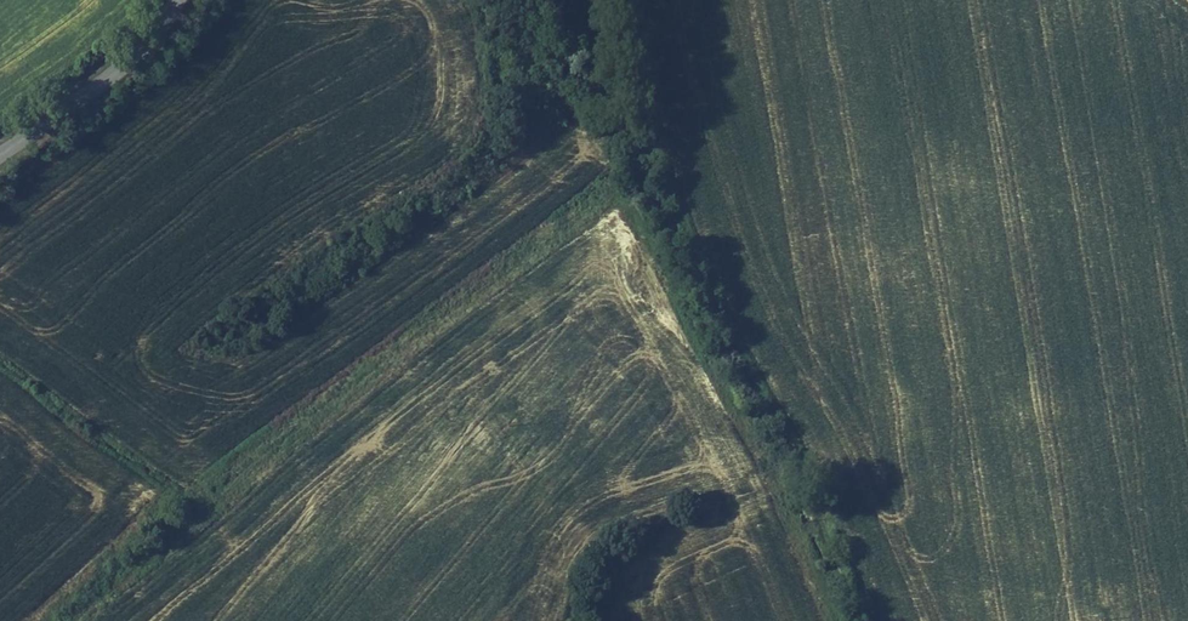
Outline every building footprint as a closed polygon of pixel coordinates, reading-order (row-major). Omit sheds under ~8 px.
[(681,121),(668,125),(672,138),(685,134),(681,121)]
